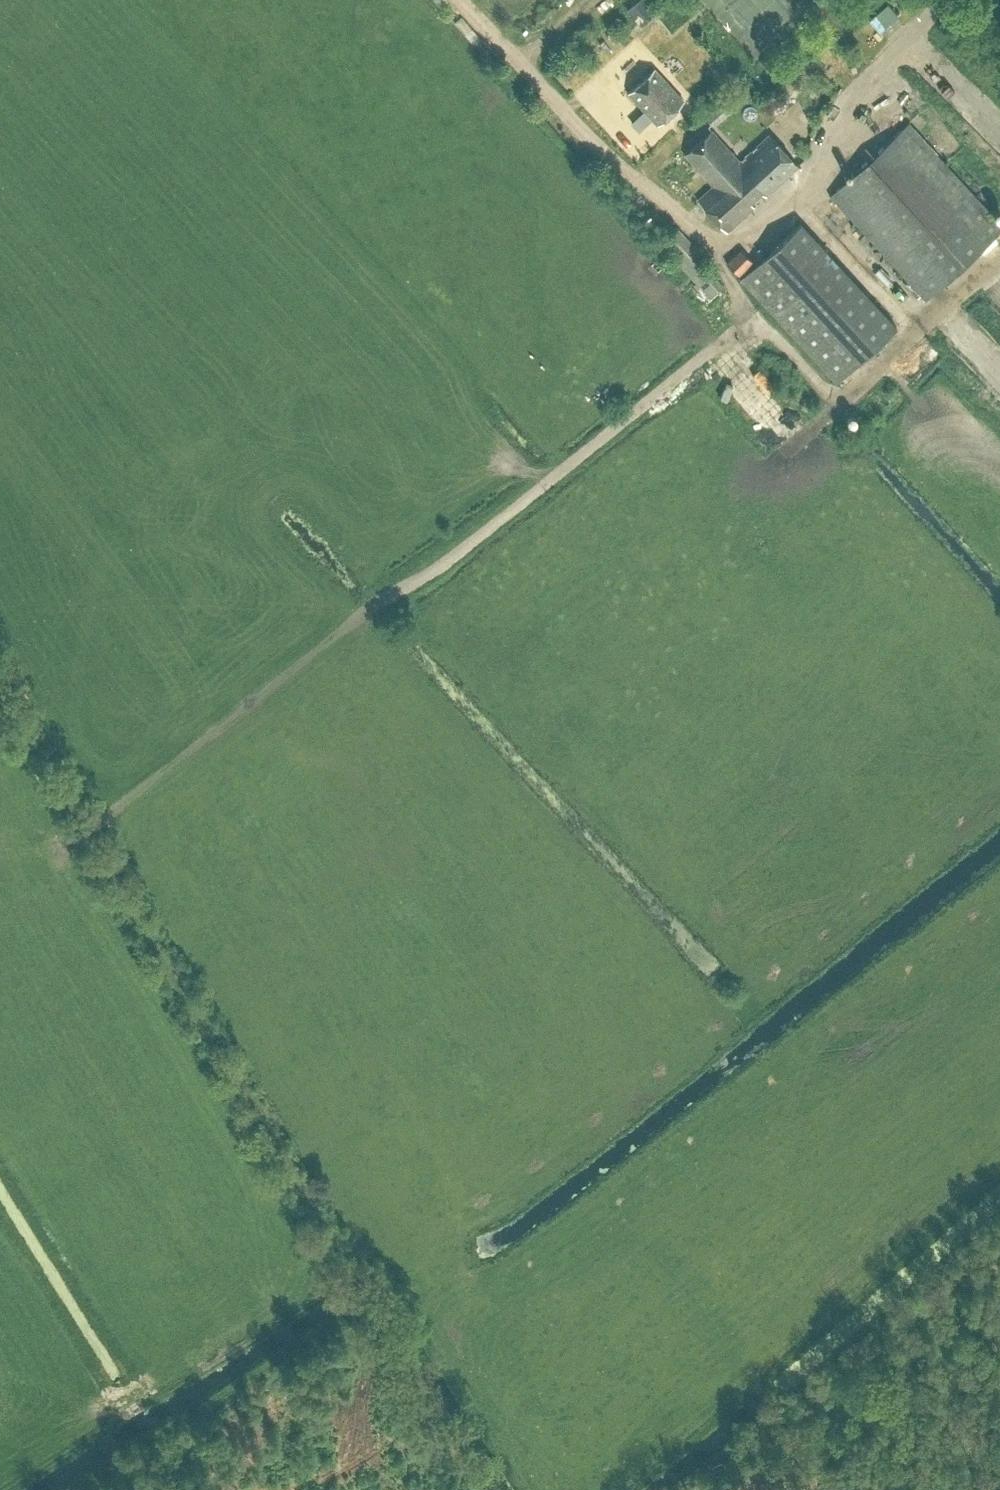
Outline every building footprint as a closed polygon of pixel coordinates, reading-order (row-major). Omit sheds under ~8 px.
[(615,12),(630,28),(651,8),(643,0),(628,0),(615,12)] [(868,19),(882,30),(905,8),(899,0),(889,0),(868,19)] [(657,123),(683,99),(654,67),(627,91),(644,109),(631,121),(638,129),(651,117),(657,123)] [(999,228),(999,223),(907,122),(830,194),(925,297),(999,228)] [(713,185),(699,198),(728,229),(754,205),(750,201),(761,191),(765,195),(798,165),(769,134),(740,160),(712,129),(685,154),(713,185)] [(837,379),(896,324),(801,221),(741,276),(837,379)] [(723,280),(671,227),(656,242),(707,295),(723,280)] [(741,247),(726,260),(739,273),(753,260),(741,247)] [(794,410),(777,398),(758,426),(775,438),(794,410)]
